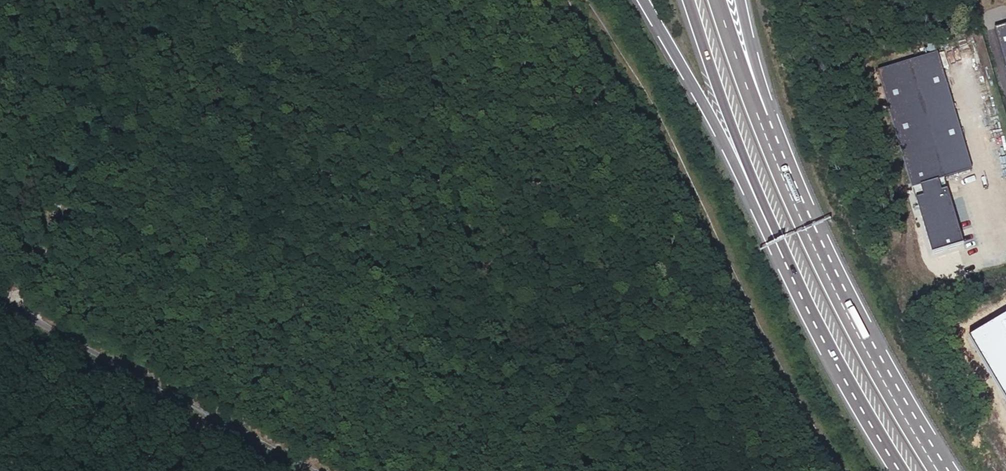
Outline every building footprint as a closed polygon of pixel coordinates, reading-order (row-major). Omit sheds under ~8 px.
[(1005,71),(1005,23),(993,27),(1005,71)] [(876,69),(930,252),(963,242),(944,177),(971,169),(936,52),(876,69)]
